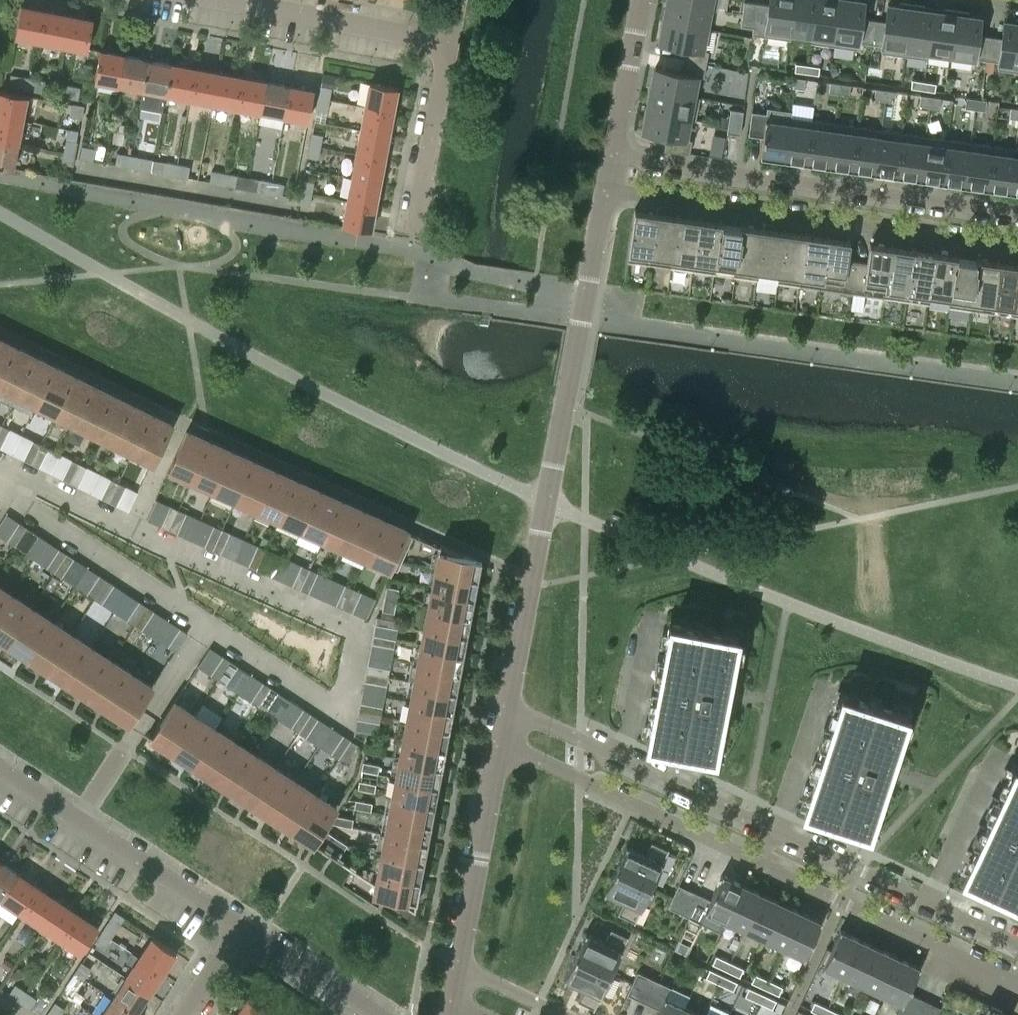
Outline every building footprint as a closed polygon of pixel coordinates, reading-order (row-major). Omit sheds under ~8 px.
[(662,20),(706,28),(709,9),(716,10),(717,9),(672,0),(668,0),(666,8),(664,8),(662,20)] [(718,0),(672,0),(717,9),(718,0)] [(757,3),(754,27),(753,26),(752,34),(789,39),(795,0),(770,0),(769,4),(757,3)] [(789,39),(790,39),(791,32),(811,35),(810,42),(811,42),(817,0),(795,0),(789,39)] [(811,42),(832,45),(838,0),(817,0),(811,42)] [(870,43),(873,19),(861,17),(863,0),(838,0),(832,45),(857,48),(858,41),(870,43)] [(741,25),(753,26),(754,27),(757,3),(745,1),(744,1),(741,25)] [(885,21),(873,19),(870,43),(882,45),(881,52),(906,55),(913,3),(899,1),(899,5),(888,3),(885,21)] [(925,5),(913,3),(906,55),(927,58),(934,10),(925,8),(925,5)] [(14,36),(38,40),(44,10),(20,5),(14,36)] [(929,51),(950,54),(956,9),(943,8),(943,11),(934,10),(927,58),(928,58),(929,51)] [(950,54),(986,59),(990,36),(977,34),(980,16),(969,15),(970,11),(956,9),(950,54)] [(68,14),(44,10),(38,40),(62,45),(68,14)] [(92,19),(68,14),(62,45),(86,50),(92,19)] [(990,36),(986,59),(998,61),(997,68),(1017,71),(1017,18),(1016,18),(1015,21),(1004,20),(1002,37),(990,36)] [(702,50),(706,28),(662,20),(660,32),(662,33),(660,43),(685,47),(682,59),(706,63),(709,51),(702,50)] [(118,86),(124,56),(100,51),(94,81),(118,86)] [(148,60),(124,56),(118,86),(142,90),(148,60)] [(652,76),(649,88),(693,96),(697,76),(704,78),(706,63),(682,59),(680,71),(656,66),(654,76),(652,76)] [(171,65),(148,60),(142,90),(165,95),(171,65)] [(794,70),(806,72),(808,64),(796,62),(794,70)] [(819,66),(808,64),(806,72),(818,74),(819,66)] [(195,69),(171,65),(165,95),(189,99),(195,69)] [(218,74),(195,69),(189,99),(212,104),(218,74)] [(337,76),(322,73),(320,85),(332,87),(334,88),(337,76)] [(8,86),(29,90),(32,77),(11,74),(8,86)] [(242,78),(218,74),(212,104),(236,108),(242,78)] [(32,77),(29,90),(43,92),(45,80),(32,77)] [(804,88),(805,78),(795,77),(794,87),(804,88)] [(265,83),(242,78),(236,108),(259,113),(265,83)] [(911,87),(923,89),(924,80),(912,79),(911,87)] [(936,82),(924,80),(923,89),(934,90),(936,82)] [(829,92),(839,93),(840,83),(830,82),(829,92)] [(289,87),(265,83),(259,113),(283,117),(289,87)] [(364,107),(390,112),(395,88),(369,83),(364,107)] [(850,85),(840,83),(839,93),(849,95),(850,85)] [(64,97),(78,99),(80,87),(67,84),(64,97)] [(320,85),(317,97),(329,99),(332,87),(320,85)] [(313,92),(289,87),(283,117),(307,122),(313,92)] [(693,96),(649,88),(647,100),(649,100),(648,108),(648,109),(696,118),(700,97),(693,96)] [(884,100),(885,90),(875,88),(874,98),(884,100)] [(22,118),(26,94),(0,89),(0,114),(22,118)] [(896,91),(885,90),(884,100),(894,101),(896,91)] [(919,105),(929,106),(931,96),(921,95),(919,105)] [(941,97),(931,96),(929,106),(939,108),(941,97)] [(329,99),(317,97),(315,109),(327,111),(329,99)] [(975,109),(976,98),(966,97),(965,107),(975,109)] [(986,100),(976,98),(975,109),(985,110),(986,100)] [(70,116),(81,119),(84,105),(72,103),(70,116)] [(360,131),(386,136),(390,112),(364,107),(360,131)] [(760,155),(784,159),(790,110),(767,107),(766,113),(752,111),(748,134),(763,136),(760,155)] [(1011,107),(1009,117),(1017,119),(1017,108),(1011,107)] [(645,108),(645,110),(643,121),(645,121),(643,131),(668,136),(665,149),(689,153),(692,139),(685,138),(689,119),(696,120),(696,118),(648,109),(648,108),(645,108)] [(740,134),(743,110),(730,108),(729,116),(728,124),(727,132),(740,134)] [(791,110),(790,110),(784,159),(799,161),(799,158),(806,159),(812,119),(790,116),(791,110)] [(17,142),(22,118),(0,114),(0,138),(17,142)] [(719,114),(717,122),(728,124),(729,116),(719,114)] [(835,123),(812,119),(806,159),(814,160),(813,163),(829,165),(835,123)] [(844,165),(852,166),(857,126),(835,123),(829,165),(844,167),(844,165)] [(880,129),(857,126),(852,166),(859,167),(858,169),(874,171),(880,129)] [(890,171),(897,172),(902,132),(880,129),(874,171),(889,173),(890,171)] [(381,159),(386,136),(360,131),(357,143),(346,141),(344,151),(356,153),(355,154),(381,159)] [(311,132),(308,145),(320,147),(323,134),(311,132)] [(925,135),(902,132),(897,172),(904,173),(904,176),(919,178),(925,135)] [(935,178),(942,179),(948,139),(925,135),(919,178),(934,180),(935,178)] [(17,142),(0,138),(0,163),(13,166),(17,142)] [(65,139),(63,151),(75,153),(77,141),(65,139)] [(970,142),(948,139),(942,179),(949,180),(949,182),(964,184),(970,142)] [(980,184),(987,185),(993,145),(970,142),(964,184),(980,186),(980,184)] [(711,143),(709,154),(722,156),(724,146),(711,143)] [(95,148),(82,145),(79,157),(93,160),(95,148)] [(318,158),(320,147),(308,145),(306,156),(318,158)] [(1015,148),(993,145),(987,185),(994,186),(994,188),(1009,191),(1015,148)] [(1015,148),(1009,191),(1017,192),(1017,149),(1015,148)] [(73,165),(75,153),(63,151),(61,163),(73,165)] [(115,164),(128,166),(130,154),(117,152),(115,164)] [(130,154),(128,166),(141,169),(143,157),(130,154)] [(351,177),(377,182),(381,159),(355,154),(351,177)] [(143,157),(141,169),(150,170),(152,159),(143,157)] [(154,159),(152,171),(162,173),(164,161),(154,159)] [(162,173),(174,175),(177,163),(164,161),(162,173)] [(190,166),(177,163),(174,175),(188,178),(190,166)] [(209,182),(224,184),(226,173),(211,170),(209,182)] [(239,187),(246,189),(249,176),(241,175),(241,176),(226,173),(224,184),(239,187)] [(259,178),(249,176),(246,189),(270,193),(272,181),(258,179),(259,178)] [(372,206),(377,182),(351,177),(346,201),(372,206)] [(302,179),(300,191),(312,194),(314,182),(302,179)] [(284,184),(272,181),(270,193),(282,195),(284,184)] [(300,191),(297,204),(309,206),(312,194),(300,191)] [(372,206),(346,201),(342,225),(368,230),(372,206)] [(627,260),(648,263),(656,211),(634,208),(627,260)] [(648,263),(670,266),(675,235),(677,214),(656,211),(648,263)] [(677,214),(675,235),(670,266),(692,269),(696,238),(699,218),(677,214)] [(699,218),(696,238),(692,269),(713,272),(718,241),(721,221),(699,218)] [(721,221),(718,241),(713,272),(735,276),(742,224),(721,221)] [(735,276),(756,279),(764,227),(742,224),(735,276)] [(756,279),(778,282),(782,250),(785,230),(764,227),(756,279)] [(785,230),(782,250),(778,282),(799,285),(807,233),(785,230)] [(821,288),(825,256),(828,236),(807,233),(799,285),(821,288)] [(828,236),(825,256),(821,288),(852,292),(857,261),(847,259),(850,239),(828,236)] [(852,292),(884,297),(891,245),(869,242),(867,262),(857,261),(852,292)] [(884,297),(906,300),(910,268),(913,248),(891,245),(884,297)] [(913,248),(910,268),(906,300),(927,303),(932,271),(934,251),(913,248)] [(934,251),(932,271),(927,303),(949,306),(956,254),(934,251)] [(970,309),(975,278),(978,257),(956,254),(949,306),(970,309)] [(978,257),(975,278),(970,309),(992,312),(999,260),(978,257)] [(1013,315),(1017,282),(1017,263),(999,260),(992,312),(1013,315)] [(0,338),(0,379),(16,346),(0,338)] [(36,356),(16,346),(0,379),(0,384),(17,393),(36,356)] [(55,365),(36,356),(17,393),(36,402),(55,365)] [(56,412),(74,375),(55,365),(36,402),(56,412)] [(94,384),(74,375),(56,412),(75,422),(94,384)] [(95,431),(113,394),(94,384),(75,422),(95,431)] [(132,403),(113,394),(95,431),(114,441),(132,403)] [(133,450),(152,413),(132,403),(114,441),(133,450)] [(29,424),(40,428),(47,409),(36,405),(29,424)] [(172,423),(152,413),(133,450),(153,460),(172,423)] [(0,427),(0,447),(9,428),(1,425),(0,427)] [(209,439),(189,430),(187,430),(170,467),(192,477),(209,439)] [(231,449),(209,439),(192,477),(214,487),(231,449)] [(32,440),(23,458),(31,462),(40,444),(32,440)] [(40,444),(31,462),(39,466),(48,447),(40,444)] [(253,459),(231,449),(214,487),(236,497),(253,459)] [(71,459),(62,478),(70,481),(79,463),(71,459)] [(275,469),(253,459),(236,497),(258,507),(275,469)] [(79,463),(70,481),(77,485),(87,467),(79,463)] [(297,479),(275,469),(258,507),(280,517),(297,479)] [(110,478),(101,497),(108,501),(118,482),(110,478)] [(319,489),(297,479),(280,517),(301,527),(319,489)] [(118,482),(108,501),(116,504),(125,486),(118,482)] [(341,499),(319,489),(301,527),(323,537),(341,499)] [(363,509),(341,499),(323,537),(345,547),(363,509)] [(169,529),(178,510),(170,506),(161,526),(169,529)] [(385,519),(363,509),(345,547),(367,557),(385,519)] [(169,529),(177,533),(186,513),(178,510),(169,529)] [(407,529),(385,519),(367,557),(389,567),(398,549),(406,531),(407,529)] [(14,545),(26,527),(19,522),(7,540),(14,545)] [(213,549),(222,529),(214,526),(205,545),(213,549)] [(22,549),(33,531),(26,527),(14,545),(22,549)] [(213,549),(220,552),(229,533),(222,529),(213,549)] [(413,534),(406,531),(398,549),(405,552),(413,534)] [(440,544),(435,568),(477,576),(478,576),(481,557),(461,553),(440,544)] [(256,569),(265,549),(257,546),(248,565),(256,569)] [(54,571),(66,553),(59,548),(47,566),(54,571)] [(256,569),(264,572),(273,553),(265,549),(256,569)] [(405,552),(398,549),(389,567),(397,570),(405,552)] [(62,576),(74,558),(66,553),(54,571),(62,576)] [(300,588),(309,569),(301,565),(292,585),(300,588)] [(435,568),(431,587),(474,595),(477,577),(477,576),(435,568)] [(300,588),(308,592),(317,572),(309,569),(300,588)] [(95,597),(106,579),(99,575),(87,593),(95,597)] [(102,602),(114,584),(106,579),(95,597),(102,602)] [(344,608),(353,588),(345,585),(336,605),(344,608)] [(11,593),(0,586),(0,610),(11,593)] [(398,588),(387,586),(384,598),(396,600),(398,588)] [(431,587),(428,606),(470,614),(474,595),(431,587)] [(344,608),(352,612),(361,592),(353,588),(344,608)] [(31,607),(11,593),(0,610),(0,636),(8,641),(31,607)] [(396,600),(384,598),(382,610),(394,612),(396,600)] [(135,624),(147,606),(139,601),(127,619),(135,624)] [(142,628),(154,610),(147,606),(135,624),(142,628)] [(428,606),(424,625),(467,633),(470,614),(428,606)] [(28,655),(51,620),(31,607),(8,641),(28,655)] [(399,620),(381,616),(377,616),(375,624),(397,628),(399,620)] [(49,668),(71,633),(51,620),(28,655),(49,668)] [(737,634),(685,624),(669,621),(646,742),(662,745),(714,755),(723,711),(727,711),(733,679),(729,678),(737,634)] [(424,625),(421,644),(463,652),(467,633),(424,625)] [(168,646),(175,650),(187,632),(180,628),(168,646)] [(69,681),(92,646),(71,633),(49,668),(69,681)] [(373,634),(371,642),(372,643),(394,647),(396,638),(373,634)] [(421,644),(417,663),(459,671),(463,652),(421,644)] [(89,694),(112,660),(92,646),(69,681),(89,694)] [(218,678),(230,660),(223,656),(211,674),(218,678)] [(109,708),(132,673),(112,660),(89,694),(109,708)] [(226,683),(237,665),(230,660),(218,678),(226,683)] [(417,663),(414,682),(456,690),(459,671),(417,663)] [(366,673),(388,677),(389,669),(368,665),(366,673)] [(109,708),(129,721),(152,686),(132,673),(109,708)] [(366,673),(365,680),(387,684),(388,677),(366,673)] [(259,705),(270,687),(263,682),(251,700),(259,705)] [(414,682),(410,700),(452,708),(456,690),(414,682)] [(266,710),(278,691),(270,687),(259,705),(266,710)] [(803,809),(818,814),(869,830),(883,788),(887,789),(897,758),(893,756),(907,713),(857,697),(841,692),(803,809)] [(148,733),(172,749),(195,714),(174,700),(152,734),(148,732),(148,733)] [(410,700),(406,719),(449,727),(452,708),(410,700)] [(359,710),(381,715),(382,707),(361,703),(359,710)] [(299,731),(311,713),(303,708),(292,726),(299,731)] [(359,710),(357,718),(379,722),(381,715),(359,710)] [(306,736),(318,718),(311,713),(299,731),(306,736)] [(172,749),(192,762),(215,727),(195,714),(172,749)] [(406,719),(403,738),(445,746),(449,727),(406,719)] [(192,762),(212,775),(235,740),(215,727),(192,762)] [(339,757),(351,739),(343,735),(331,753),(339,757)] [(403,738),(399,757),(442,765),(445,746),(403,738)] [(346,762),(358,744),(351,739),(339,757),(346,762)] [(235,740),(212,775),(232,789),(255,754),(235,740)] [(382,746),(366,743),(365,751),(381,753),(382,746)] [(232,789),(253,802),(276,767),(255,754),(232,789)] [(399,757),(396,776),(438,784),(442,765),(399,757)] [(363,762),(361,769),(377,773),(379,765),(363,762)] [(1014,763),(962,875),(977,882),(1017,901),(1017,765),(1014,763)] [(253,802),(273,815),(296,780),(276,767),(253,802)] [(434,803),(435,802),(438,784),(396,776),(392,795),(434,803)] [(273,815),(293,828),(316,793),(296,780),(273,815)] [(375,784),(359,780),(358,788),(374,791),(375,784)] [(293,828),(314,842),(315,843),(316,841),(314,840),(336,807),(316,793),(293,828)] [(389,814),(431,822),(434,803),(392,795),(389,814)] [(356,800),(354,807),(370,810),(371,803),(356,800)] [(389,814),(385,833),(427,841),(431,822),(389,814)] [(337,815),(332,822),(351,826),(353,818),(337,815)] [(328,831),(323,838),(342,851),(347,844),(328,831)] [(385,833),(381,851),(424,859),(427,841),(385,833)] [(338,858),(342,851),(323,838),(318,845),(338,858)] [(616,867),(652,884),(669,848),(668,848),(667,849),(651,842),(645,855),(627,846),(627,845),(626,844),(616,867)] [(420,878),(424,859),(381,851),(378,870),(420,878)] [(1,898),(18,872),(0,859),(0,898),(1,898)] [(635,922),(652,884),(616,867),(604,892),(605,893),(606,892),(624,900),(618,913),(634,921),(634,922),(635,922)] [(378,870),(376,882),(374,890),(393,894),(408,903),(409,903),(410,897),(416,898),(420,878),(378,870)] [(38,885),(18,872),(1,898),(20,911),(38,885)] [(706,911),(725,920),(742,884),(723,875),(723,873),(722,873),(710,899),(700,894),(690,917),(701,922),(706,911)] [(668,906),(679,912),(689,889),(678,884),(668,906)] [(762,893),(742,884),(725,920),(745,929),(762,893)] [(40,925),(58,898),(38,885),(20,911),(40,925)] [(679,912),(690,917),(700,894),(689,889),(679,912)] [(745,929),(766,939),(783,903),(762,893),(745,929)] [(78,911),(58,898),(40,925),(60,938),(78,911)] [(801,911),(783,903),(766,939),(784,947),(801,911)] [(115,910),(101,932),(111,938),(125,917),(115,910)] [(78,911),(60,938),(80,952),(98,925),(78,911)] [(805,955),(809,957),(816,942),(812,940),(822,919),(821,919),(820,920),(801,911),(784,947),(803,956),(803,957),(804,958),(805,955)] [(824,966),(840,974),(857,937),(841,930),(841,929),(840,928),(830,949),(827,947),(820,962),(824,964),(822,967),(823,967),(824,966)] [(574,955),(611,973),(628,935),(627,935),(627,936),(611,929),(605,942),(586,933),(587,932),(585,931),(574,955)] [(111,938),(101,932),(94,942),(104,949),(111,938)] [(140,956),(139,957),(162,972),(176,951),(153,936),(140,956)] [(861,983),(877,947),(857,937),(840,974),(861,983)] [(739,941),(733,938),(729,947),(734,950),(739,941)] [(861,983),(880,992),(897,956),(877,947),(861,983)] [(131,951),(126,960),(134,965),(126,977),(149,992),(162,972),(139,957),(131,951)] [(594,1009),(611,973),(574,955),(563,979),(564,980),(565,978),(583,987),(577,1000),(593,1008),(593,1009),(594,1009)] [(712,963),(726,970),(730,961),(716,955),(712,963)] [(880,992),(902,1002),(907,991),(908,992),(920,965),(919,965),(919,966),(897,956),(880,992)] [(10,970),(13,964),(6,959),(2,965),(10,970)] [(730,961),(726,970),(739,976),(743,968),(730,961)] [(81,962),(75,972),(85,978),(91,968),(81,962)] [(706,977),(719,983),(723,975),(710,969),(706,977)] [(627,993),(638,999),(649,976),(638,971),(627,993)] [(72,998),(85,978),(75,972),(61,991),(72,998)] [(751,982),(765,988),(769,980),(755,973),(751,982)] [(723,975),(719,983),(733,990),(737,982),(723,975)] [(659,981),(649,976),(638,999),(649,1004),(659,981)] [(126,977),(113,997),(135,1012),(149,992),(126,977)] [(769,980),(765,988),(779,994),(783,986),(769,980)] [(671,987),(659,981),(649,1004),(659,1008),(660,1009),(665,998),(671,987)] [(8,994),(19,1001),(26,991),(15,984),(8,994)] [(745,995),(758,1002),(762,993),(749,987),(745,995)] [(26,991),(19,1001),(30,1008),(37,998),(26,991)] [(900,1014),(910,1014),(919,997),(908,992),(907,991),(902,1002),(896,1013),(900,1014)] [(762,993),(758,1002),(772,1008),(776,1000),(762,993)] [(101,1014),(134,1014),(135,1012),(113,997),(101,1014)] [(236,1014),(273,1014),(248,997),(236,1014)] [(930,1002),(919,997),(910,1014),(924,1014),(930,1002)] [(685,1007),(665,998),(660,1009),(659,1008),(656,1014),(681,1014),(685,1007)] [(823,1014),(824,1014),(828,1007),(814,1001),(810,1009),(823,1014)] [(48,1012),(53,1014),(61,1014),(65,1009),(55,1002),(48,1012)] [(930,1002),(924,1014),(937,1014),(940,1007),(930,1002)] [(1010,1013),(987,1003),(982,1014),(980,1013),(979,1014),(1009,1014),(1010,1013)] [(685,1007),(681,1014),(702,1014),(685,1007)]
